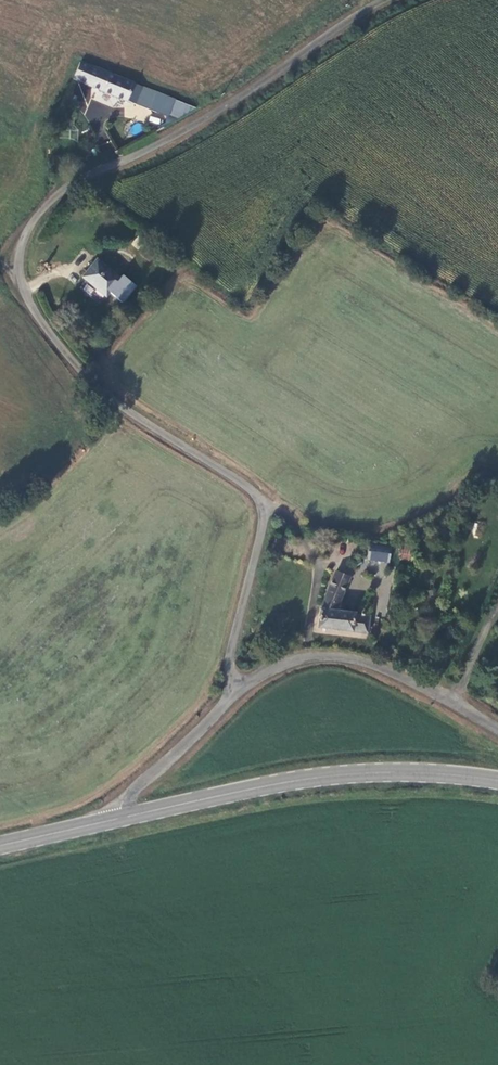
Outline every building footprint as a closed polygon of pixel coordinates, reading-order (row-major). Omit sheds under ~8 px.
[(77,75),(104,86),(111,69),(84,58),(77,75)] [(104,86),(128,97),(136,79),(129,76),(111,69),(104,86)] [(142,90),(144,82),(136,79),(128,97),(137,101),(142,90)] [(183,105),(186,98),(144,82),(142,90),(183,105)] [(145,242),(138,251),(146,259),(154,249),(145,242)] [(84,274),(106,291),(119,274),(96,256),(84,274)] [(368,541),(366,557),(387,560),(390,544),(368,541)] [(410,560),(410,549),(399,549),(399,560),(410,560)] [(348,575),(335,569),(320,606),(318,624),(365,631),(368,615),(353,612),(353,610),(335,608),(348,575)]
